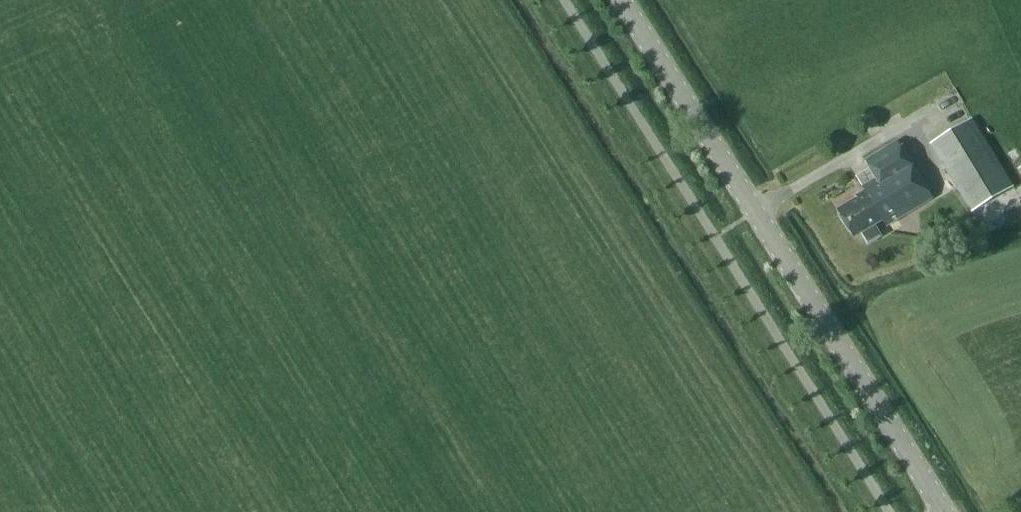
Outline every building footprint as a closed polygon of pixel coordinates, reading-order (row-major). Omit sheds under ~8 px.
[(931,144),(960,192),(971,212),(1014,187),(972,120),(931,144)] [(857,198),(837,210),(854,237),(862,233),(868,244),(881,236),(875,225),(883,220),(886,226),(933,198),(898,141),(866,161),(875,175),(860,184),(864,189),(855,195),(857,198)]
